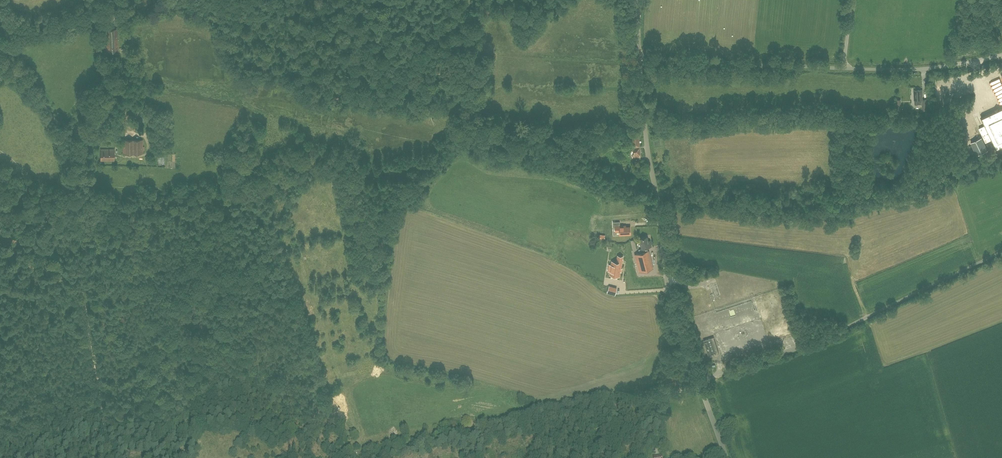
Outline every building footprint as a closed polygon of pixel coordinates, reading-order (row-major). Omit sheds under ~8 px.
[(109,13),(119,9),(116,0),(105,4),(109,13)] [(152,4),(151,0),(146,0),(135,3),(138,9),(148,6),(148,5),(152,4)] [(922,110),(927,110),(926,100),(922,100),(922,90),(914,90),(914,100),(915,100),(915,105),(922,104),(922,110)] [(979,128),(986,143),(992,140),(997,150),(1001,148),(1001,147),(1001,107),(999,108),(994,110),(995,111),(981,117),(985,125),(979,128)] [(633,142),(628,143),(629,147),(634,146),(635,147),(639,147),(639,134),(639,131),(632,132),(633,142)] [(982,137),(971,142),(977,156),(988,151),(982,137)] [(143,153),(143,140),(123,140),(123,153),(143,153)] [(634,146),(629,147),(629,149),(632,148),(632,149),(633,155),(632,155),(632,158),(640,157),(639,147),(635,147),(634,146)] [(101,161),(114,160),(114,149),(101,150),(101,161)] [(620,235),(630,234),(630,227),(626,227),(626,226),(615,226),(615,231),(619,231),(620,235)] [(647,247),(651,246),(650,241),(648,241),(647,237),(640,239),(642,249),(643,249),(644,252),(635,255),(639,272),(653,268),(649,251),(648,251),(647,247)] [(610,272),(609,275),(620,276),(622,263),(623,257),(617,256),(616,262),(612,261),(611,264),(611,266),(613,267),(612,271),(610,270),(610,272)] [(373,316),(367,318),(369,326),(376,324),(373,316)] [(781,339),(788,345),(793,341),(791,339),(794,337),(788,332),(781,339)] [(709,357),(719,353),(714,337),(703,341),(709,357)] [(676,382),(675,377),(674,372),(666,374),(667,378),(666,379),(668,384),(676,382)]
